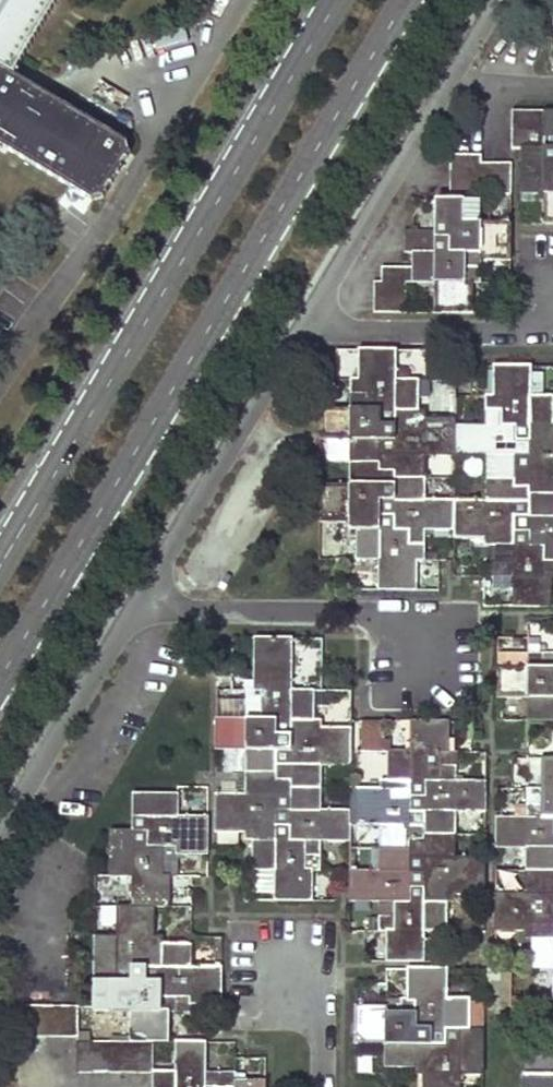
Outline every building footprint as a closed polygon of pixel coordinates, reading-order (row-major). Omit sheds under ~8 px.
[(18,72),(59,0),(0,0),(0,62),(18,72)] [(96,198),(132,146),(18,72),(0,62),(0,145),(96,198)] [(512,131),(544,131),(544,112),(512,112),(512,131)] [(544,112),(544,131),(544,134),(544,149),(552,149),(552,112),(544,112)] [(544,149),(544,134),(512,134),(512,149),(521,149),(544,149)] [(552,225),(552,149),(544,149),(521,149),(520,195),(543,195),(543,201),(542,224),(552,225)] [(481,164),(481,155),(449,155),(449,171),(481,171),(481,164)] [(481,186),(481,194),(496,194),(496,163),(481,164),(481,171),(481,186)] [(496,163),(496,194),(511,193),(511,163),(496,163)] [(449,171),(449,186),(481,186),(481,171),(449,171)] [(449,201),(481,202),(481,194),(481,186),(449,186),(449,201)] [(480,261),(510,261),(511,224),(480,223),(481,202),(449,201),(434,201),(434,222),(434,232),(434,239),(450,239),(450,254),(465,254),(465,269),(480,269),(480,261)] [(412,231),(404,231),(403,253),(412,253),(434,254),(434,239),(434,232),(412,231)] [(434,313),(472,313),(472,284),(480,284),(480,269),(465,269),(465,254),(450,254),(450,239),(434,239),(434,254),(412,253),(412,268),(412,282),(412,283),(434,283),(434,313)] [(405,282),(412,282),(412,268),(381,267),(382,282),(405,282)] [(405,297),(405,282),(382,282),(374,282),(374,297),(405,297)] [(373,313),(404,313),(405,297),(374,297),(373,313)] [(396,350),(358,350),(357,379),(351,379),(351,395),(366,395),(366,410),(381,410),(381,425),(395,425),(395,410),(418,410),(418,380),(395,380),(396,350)] [(531,366),(493,366),(493,396),(485,396),(485,411),(500,411),(500,427),(515,427),(515,442),(530,442),(530,427),(552,427),(552,396),(542,396),(531,396),(531,374),(531,366)] [(531,396),(542,396),(543,374),(531,374),(531,396)] [(320,410),(320,440),(350,440),(350,462),(380,462),(380,440),(395,440),(395,425),(381,425),(381,410),(366,410),(366,395),(351,395),(351,410),(320,410)] [(425,456),(455,456),(456,426),(456,419),(449,418),(418,418),(418,410),(395,410),(395,425),(395,440),(380,440),(380,462),(380,470),(395,470),(394,478),(425,478),(425,456)] [(485,456),(485,478),(515,479),(515,456),(530,456),(530,442),(515,442),(515,427),(500,427),(500,411),(485,411),(485,426),(456,426),(455,456),(485,456)] [(552,434),(552,427),(530,427),(530,442),(530,456),(515,456),(515,479),(515,487),(530,487),(530,494),(552,494),(552,434)] [(319,484),(319,522),(357,523),(356,530),(380,530),(380,515),(381,500),(394,500),(394,478),(395,470),(380,470),(380,462),(350,462),(350,485),(319,484)] [(424,530),(454,531),(454,501),(425,501),(425,478),(394,478),(394,500),(381,500),(380,515),(395,515),(394,530),(409,530),(409,545),(424,545),(424,530)] [(454,501),(454,531),(453,538),(491,538),(491,547),(514,547),(514,532),(515,517),(529,517),(530,494),(530,487),(515,487),(515,479),(485,478),(484,502),(454,501)] [(530,494),(529,517),(515,517),(514,532),(529,532),(529,547),(544,547),(544,562),(552,562),(552,494),(530,494)] [(378,590),(416,591),(417,561),(424,561),(424,545),(409,545),(409,530),(394,530),(395,515),(380,515),(380,530),(356,530),(356,560),(379,560),(378,590)] [(551,607),(551,577),(552,577),(552,562),(544,562),(544,547),(529,547),(529,532),(514,532),(514,547),(491,547),(491,577),(514,577),(513,607),(551,607)] [(530,624),(529,648),(552,649),(552,625),(530,624)] [(254,638),(254,690),(246,690),(246,701),(246,705),(261,705),(261,721),(276,721),(276,735),(291,735),(291,720),(313,721),(314,691),(291,690),(291,638),(254,638)] [(527,654),(497,653),(497,669),(527,669),(527,654)] [(552,722),(552,669),(542,669),(542,654),(527,654),(527,669),(497,669),(497,699),(527,699),(527,722),(552,722)] [(542,654),(542,669),(552,669),(552,654),(542,654)] [(246,701),(216,700),(216,720),(246,721),(246,705),(246,701)] [(216,720),(215,751),(246,751),(245,774),(275,774),(276,751),(290,751),(291,735),(276,735),(276,721),(261,721),(261,705),(246,705),(246,721),(216,720)] [(320,767),(350,767),(350,751),(351,729),(313,728),(313,721),(291,720),(291,735),(290,751),(276,751),(275,774),(275,781),(290,781),(290,789),(320,789),(320,767)] [(448,721),(411,721),(411,751),(387,751),(387,760),(387,781),(410,782),(410,797),(425,797),(425,782),(439,782),(439,767),(454,767),(455,752),(448,752),(448,721)] [(362,760),(387,760),(387,751),(362,751),(362,760)] [(526,788),(526,803),(541,804),(541,819),(552,819),(552,759),(542,759),(541,789),(526,788)] [(454,812),(485,813),(485,782),(454,782),(454,767),(439,767),(439,782),(425,782),(425,797),(410,797),(410,812),(424,812),(424,834),(454,835),(454,812)] [(215,795),(215,833),(252,833),(252,840),(274,841),(275,826),(275,810),(289,811),(290,789),(290,781),(275,781),(275,774),(245,774),(245,796),(215,795)] [(215,774),(215,795),(245,796),(245,774),(215,774)] [(350,811),(350,826),(380,826),(380,850),(410,850),(410,842),(424,842),(424,834),(424,812),(410,812),(410,797),(410,782),(387,781),(380,781),(380,789),(350,789),(350,811)] [(319,841),(350,841),(350,826),(350,811),(320,811),(320,789),(290,789),(289,811),(275,810),(275,826),(289,826),(289,841),(304,841),(304,856),(319,856),(319,841)] [(177,794),(133,794),(133,831),(148,832),(148,847),(163,847),(162,861),(177,862),(178,855),(207,855),(207,818),(178,817),(178,794),(177,794)] [(496,818),(496,848),(526,849),(526,870),(552,871),(552,819),(541,819),(541,804),(526,803),(526,819),(496,818)] [(274,870),(274,901),(312,901),(312,871),(319,871),(319,856),(304,856),(304,841),(289,841),(289,826),(275,826),(274,841),(252,840),(252,870),(274,870)] [(132,876),(132,907),(154,907),(169,907),(170,877),(177,877),(177,862),(162,861),(163,847),(148,847),(148,832),(133,831),(110,831),(109,875),(109,876),(132,876)] [(423,887),(423,902),(447,903),(447,895),(485,895),(485,857),(454,857),(454,835),(424,834),(424,842),(410,842),(410,850),(410,872),(423,872),(423,887)] [(349,871),(349,901),(380,902),(380,917),(394,917),(394,902),(409,902),(410,887),(423,887),(423,872),(410,872),(410,850),(380,850),(380,872),(349,871)] [(495,931),(532,931),(532,939),(552,939),(552,871),(526,870),(526,894),(495,894),(495,931)] [(386,962),(423,962),(423,933),(447,932),(447,903),(423,902),(423,887),(410,887),(409,902),(394,902),(394,917),(380,917),(379,932),(386,932),(386,962)] [(94,936),(93,981),(108,982),(131,982),(131,967),(146,967),(161,967),(161,945),(154,945),(154,907),(132,907),(117,906),(116,936),(94,936)] [(532,939),(532,969),(552,969),(552,939),(532,939)] [(190,1005),(221,1006),(221,968),(191,968),(191,946),(161,945),(161,967),(146,967),(146,982),(161,982),(160,997),(175,997),(175,1012),(190,1012),(190,1005)] [(430,1029),(430,1045),(445,1045),(445,1029),(468,1029),(468,1001),(445,1000),(446,970),(408,970),(408,1000),(401,1000),(400,1015),(416,1015),(415,1029),(430,1029)] [(107,1011),(108,982),(93,981),(92,1006),(92,1011),(101,1011),(101,1010),(102,1011),(107,1011)] [(385,1044),(385,1066),(415,1067),(415,1045),(430,1045),(430,1029),(415,1029),(416,1015),(400,1015),(401,1000),(386,1000),(385,1006),(355,1006),(355,1044),(385,1044)] [(16,1037),(32,1037),(32,1006),(17,1005),(16,1037)] [(32,1037),(47,1037),(47,1006),(32,1006),(32,1037)] [(47,1037),(62,1038),(62,1006),(47,1006),(47,1037)] [(76,1038),(77,1038),(78,1006),(62,1006),(62,1038),(76,1038)] [(423,1086),(460,1086),(460,1074),(483,1075),(483,1030),(468,1029),(445,1029),(445,1045),(430,1045),(415,1045),(415,1067),(423,1067),(423,1086)] [(76,1072),(92,1072),(92,1041),(76,1041),(76,1072)] [(92,1072),(107,1073),(108,1041),(92,1041),(92,1072)] [(107,1073),(123,1073),(123,1041),(108,1041),(107,1073)] [(123,1073),(139,1073),(139,1042),(123,1041),(123,1073)] [(152,1074),(154,1073),(154,1072),(155,1042),(139,1042),(139,1073),(152,1074)] [(220,1073),(205,1072),(206,1042),(175,1042),(175,1072),(154,1072),(154,1073),(152,1074),(152,1086),(220,1086),(220,1073)] [(265,1081),(235,1081),(235,1073),(220,1073),(220,1086),(265,1086),(265,1081)] [(523,1073),(523,1086),(552,1086),(552,1074),(523,1073)]
